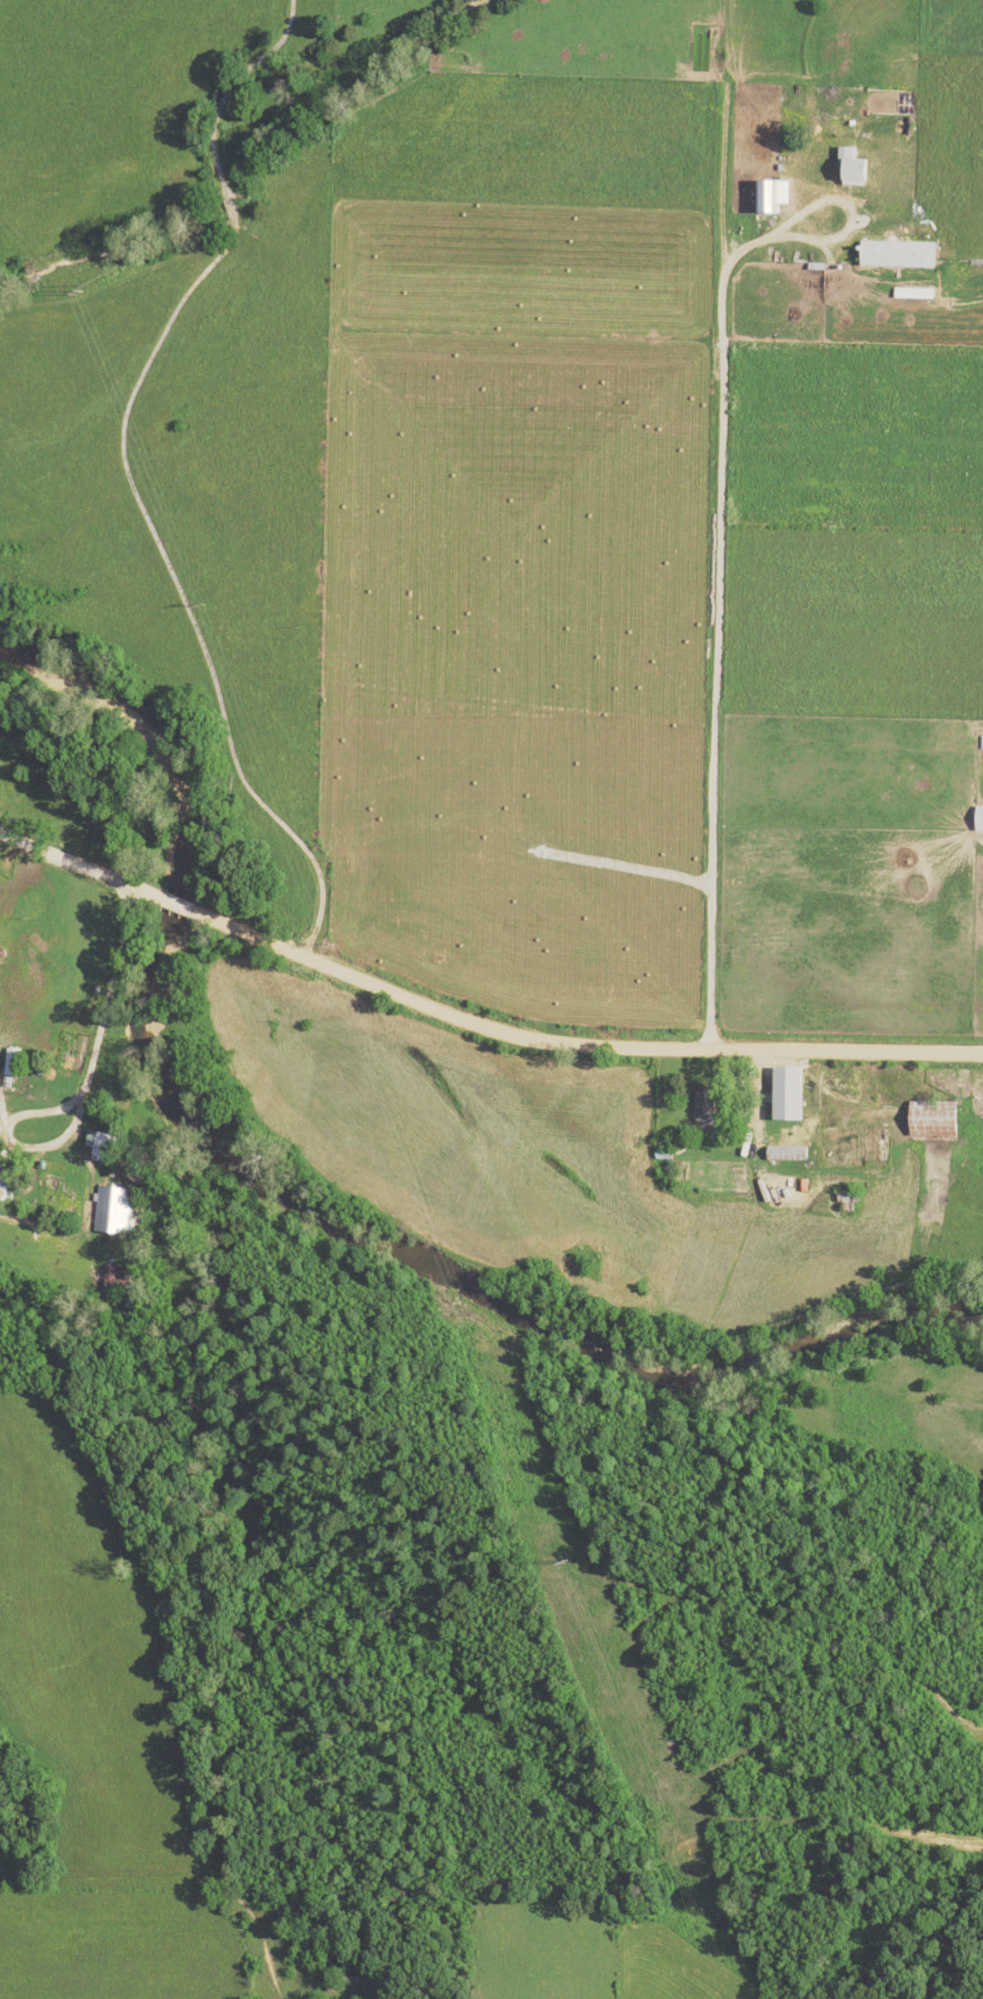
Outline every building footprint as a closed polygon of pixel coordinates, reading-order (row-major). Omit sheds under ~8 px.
[(862,148),(844,147),(843,165),(848,165),(847,185),(874,186),(875,160),(861,159),(862,148)] [(763,212),(785,213),(785,204),(793,204),(794,180),(764,179),(763,212)] [(866,266),(940,267),(941,243),(867,241),(866,266)] [(26,1054),(12,1050),(6,1074),(20,1077),(26,1054)] [(812,1068),(784,1068),(785,1121),(813,1121),(812,1068)] [(714,1124),(713,1098),(701,1098),(701,1124),(714,1124)] [(918,1138),(966,1138),(966,1103),(918,1103),(918,1138)] [(124,1135),(90,1131),(88,1147),(97,1148),(96,1161),(120,1164),(124,1135)] [(815,1147),(773,1147),(773,1161),(815,1162),(815,1147)] [(101,1185),(95,1231),(129,1236),(135,1190),(101,1185)]
